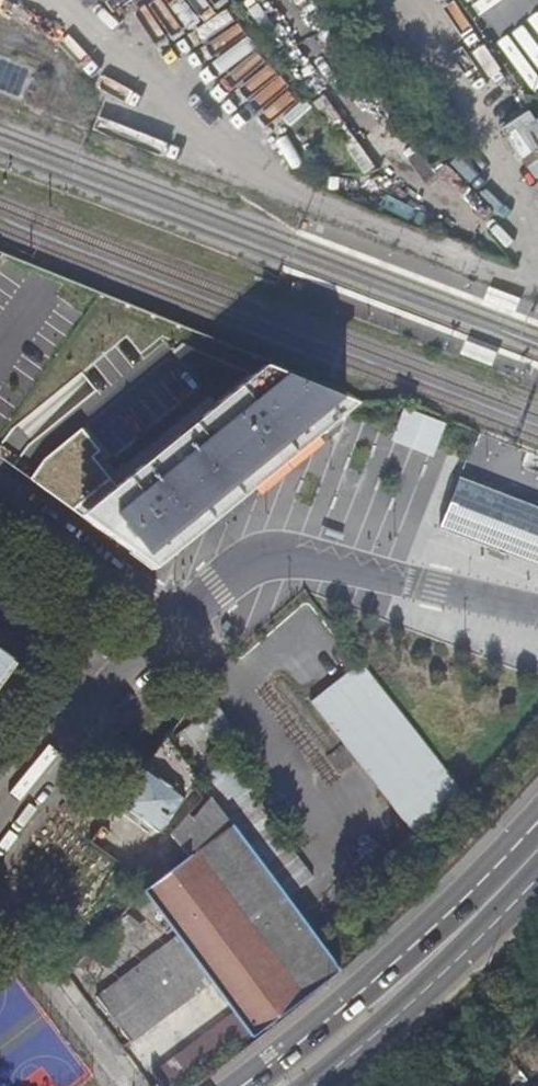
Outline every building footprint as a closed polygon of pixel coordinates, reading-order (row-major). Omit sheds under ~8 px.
[(333,415),(339,399),(256,364),(110,484),(86,455),(93,449),(75,427),(38,458),(25,477),(145,564),(148,565),(333,415)] [(404,407),(390,439),(430,457),(445,425),(404,407)] [(458,479),(448,505),(440,528),(455,534),(470,540),(486,546),(501,551),(537,565),(537,509),(520,502),(504,496),(489,491),(473,485),(458,479)] [(462,788),(362,659),(313,698),(416,831),(462,788)] [(194,782),(161,739),(138,768),(179,799),(181,800),(194,782)] [(138,768),(114,803),(153,834),(179,799),(138,768)] [(205,814),(212,808),(208,802),(200,808),(205,814)] [(191,853),(298,997),(334,971),(212,808),(205,814),(177,835),(191,853)] [(232,1014),(246,1035),(298,997),(191,853),(139,891),(174,938),(208,982),(232,1014)] [(125,1042),(208,982),(174,938),(92,999),(125,1042)] [(158,1085),(180,1085),(246,1035),(232,1014),(149,1075),(158,1085)]
